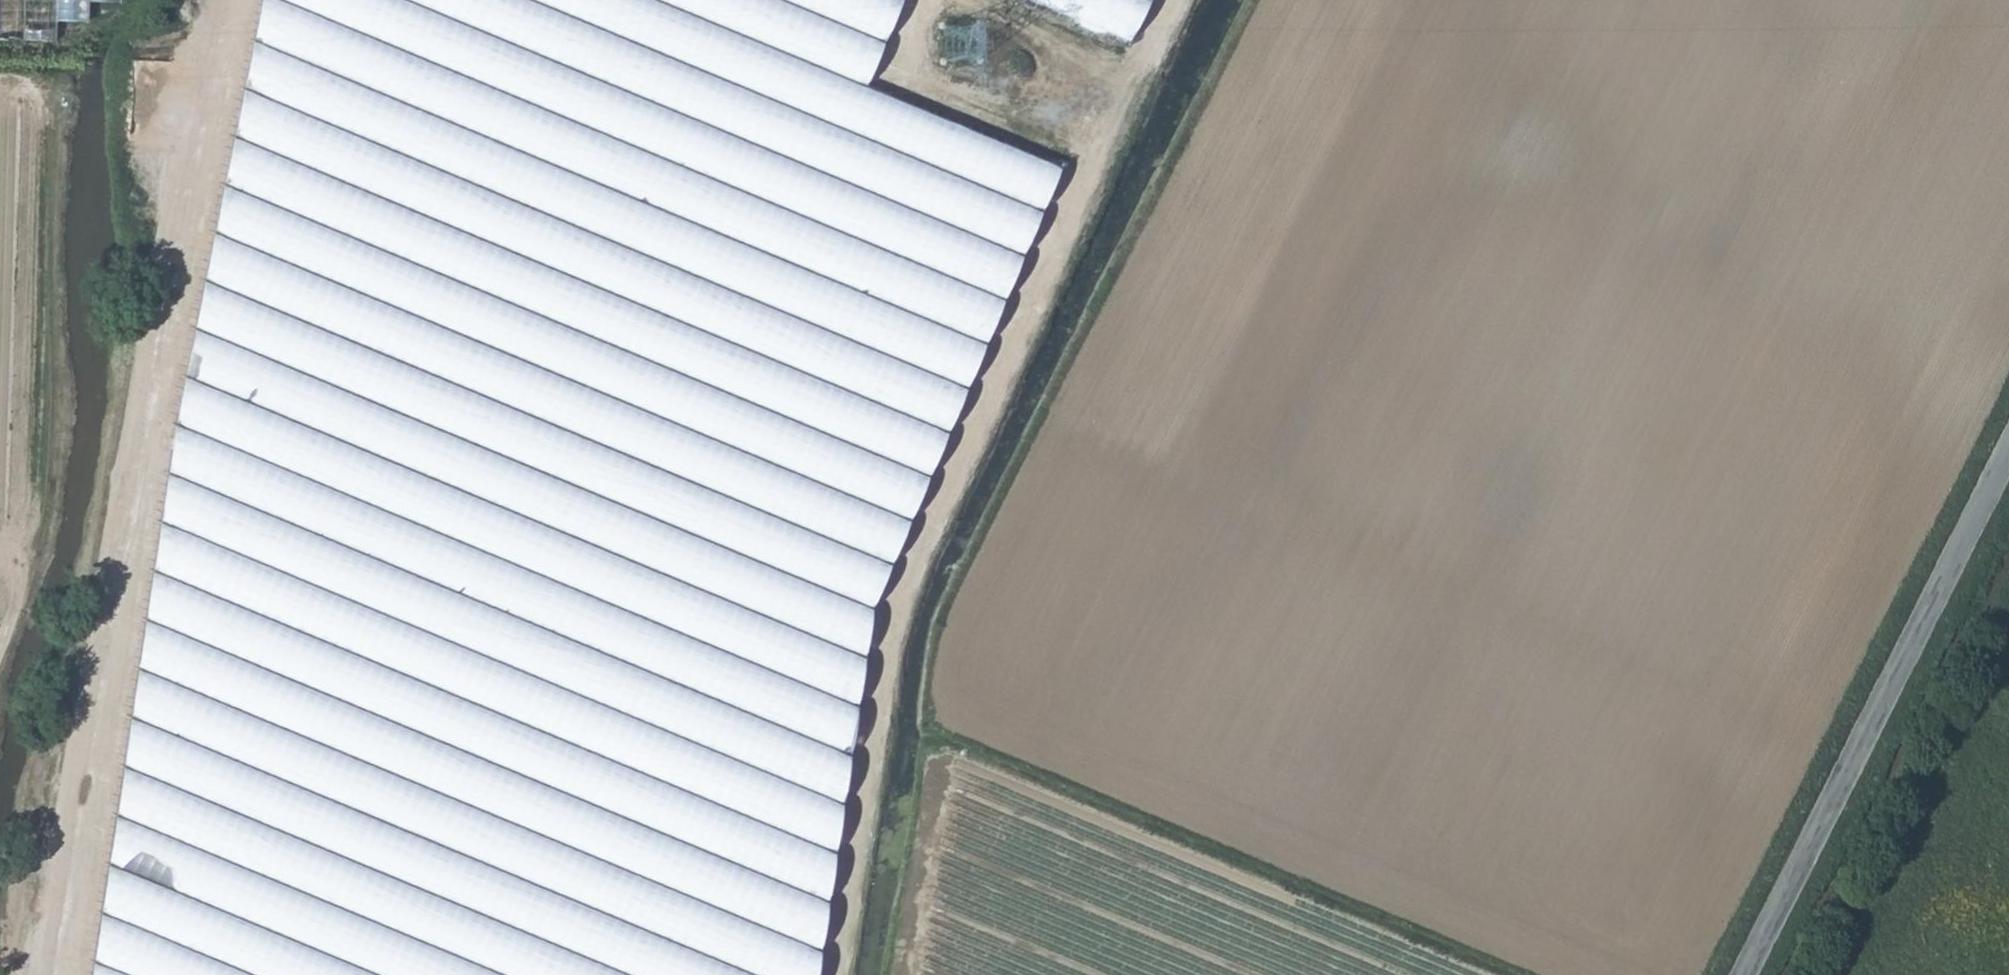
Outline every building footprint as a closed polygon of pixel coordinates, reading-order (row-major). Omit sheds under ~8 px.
[(22,44),(22,25),(23,0),(0,0),(0,44),(22,44)] [(75,7),(77,0),(23,0),(22,25),(55,25),(56,7),(75,7)] [(198,385),(96,974),(831,974),(880,642),(1074,151),(868,91),(906,0),(275,0),(198,385)] [(1125,44),(1148,0),(1019,0),(1125,44)]
